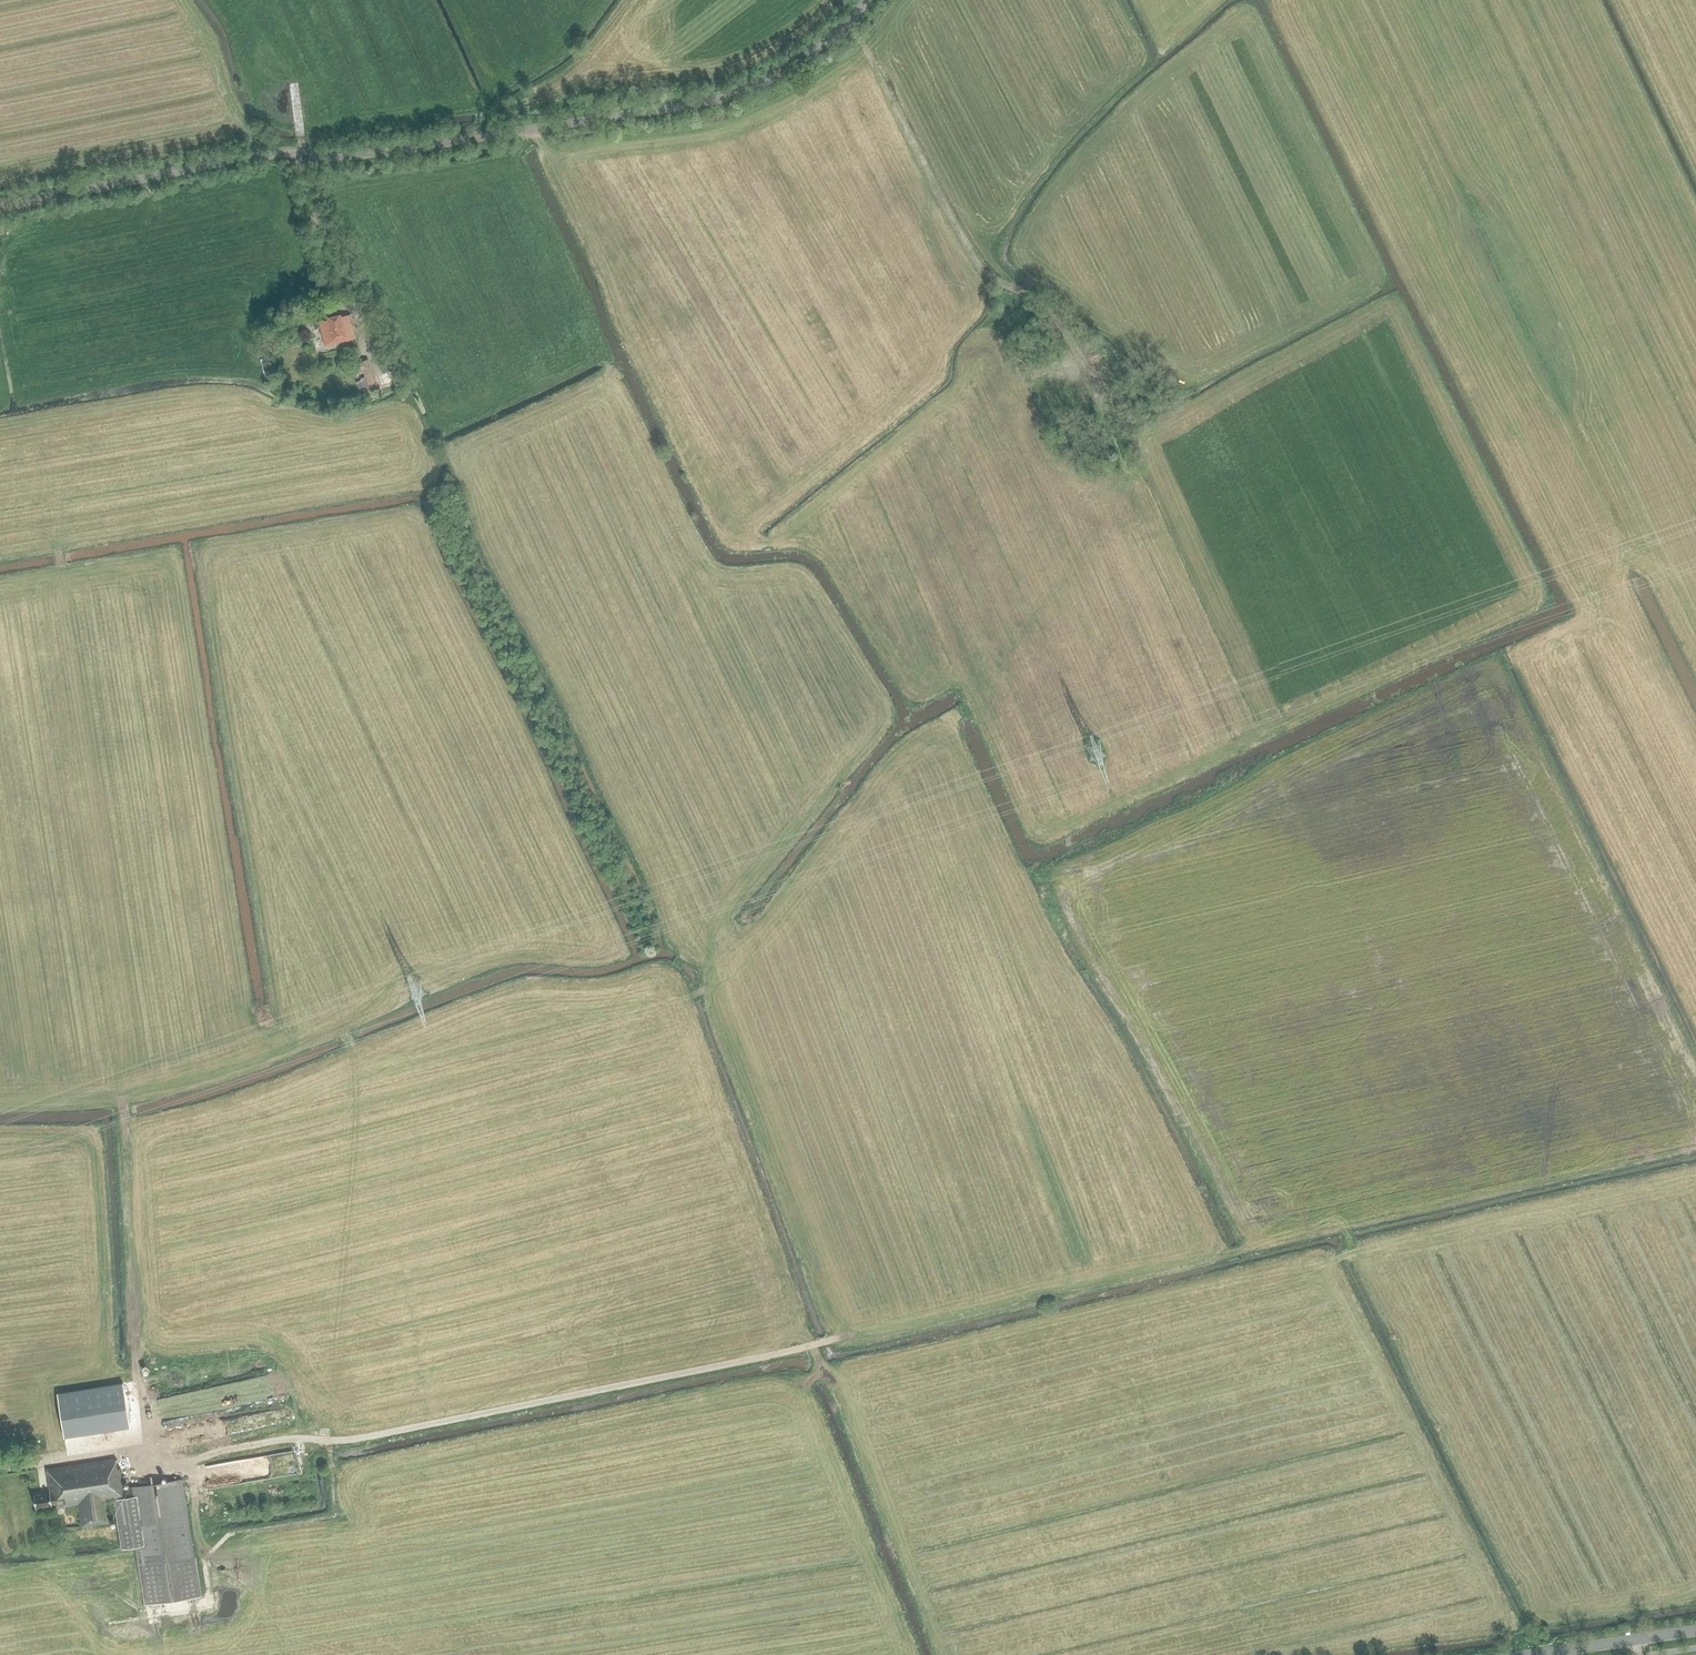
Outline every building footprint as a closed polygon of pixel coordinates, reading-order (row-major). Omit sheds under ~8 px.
[(319,322),(324,346),(355,339),(350,315),(341,317),(341,315),(327,318),(328,320),(319,322)] [(386,352),(375,357),(382,374),(376,376),(380,387),(393,382),(395,386),(401,384),(391,360),(389,361),(386,352)] [(260,359),(265,379),(273,377),(268,358),(260,359)] [(368,359),(359,363),(365,377),(360,378),(361,381),(357,382),(359,389),(376,382),(368,359)] [(64,1437),(77,1435),(70,1391),(57,1393),(64,1437)] [(90,1445),(78,1447),(80,1455),(91,1453),(90,1445)] [(113,1500),(121,1551),(135,1548),(144,1606),(199,1598),(180,1481),(121,1490),(118,1469),(113,1470),(112,1461),(46,1471),(49,1493),(33,1496),(35,1509),(54,1506),(54,1508),(55,1509),(63,1508),(64,1506),(64,1504),(66,1504),(66,1507),(78,1505),(82,1527),(107,1523),(104,1502),(113,1500)]
